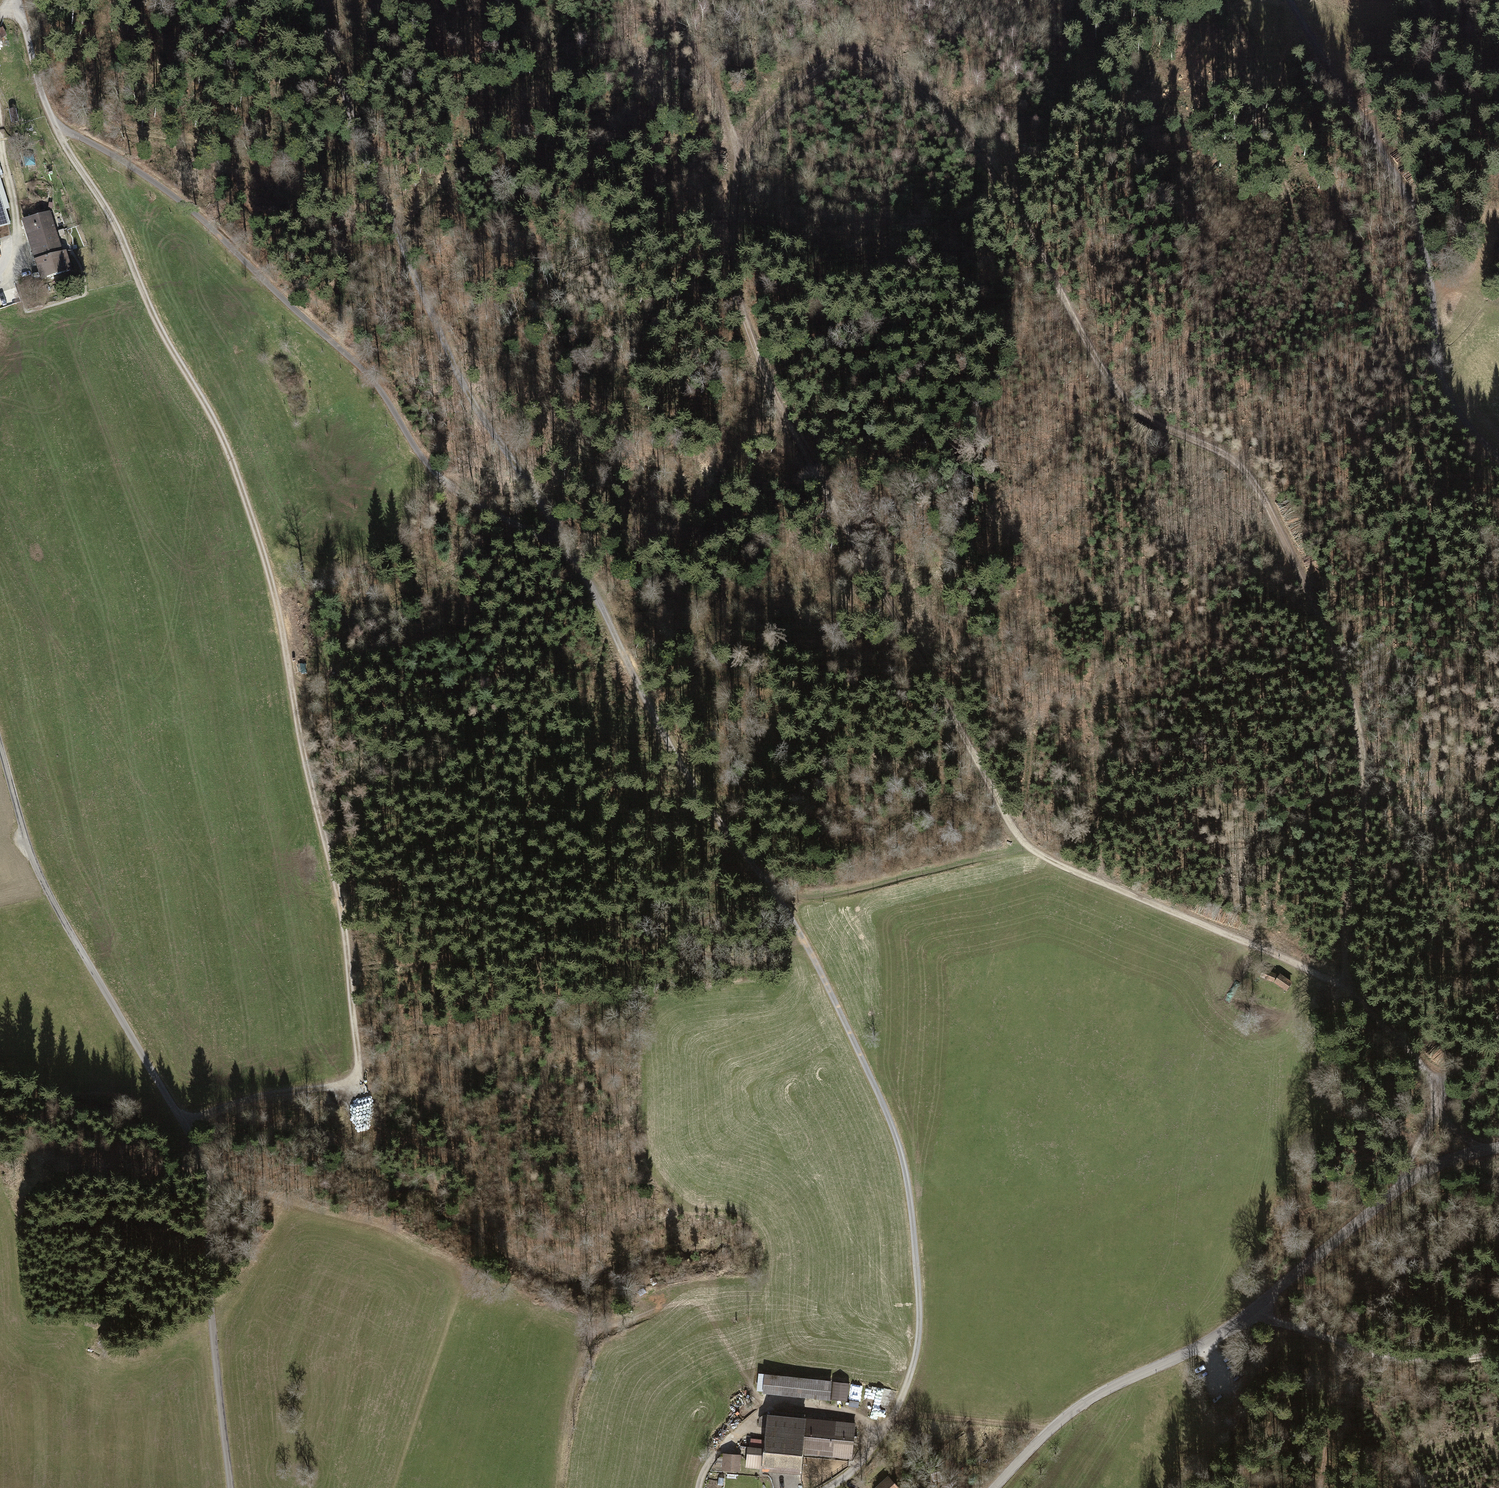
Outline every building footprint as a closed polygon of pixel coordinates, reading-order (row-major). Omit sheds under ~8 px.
[(10,225),(5,210),(9,208),(0,179),(0,228),(10,225)] [(49,212),(20,221),(39,282),(73,272),(67,251),(61,253),(49,212)] [(1263,969),(1260,978),(1273,983),(1276,974),(1263,969)] [(1274,983),(1286,992),(1292,983),(1280,974),(1274,983)] [(84,1318),(83,1326),(98,1328),(99,1321),(84,1318)] [(759,1374),(757,1392),(762,1392),(761,1395),(830,1401),(830,1398),(840,1399),(842,1382),(759,1374)] [(774,1416),(766,1415),(764,1441),(750,1439),(750,1448),(747,1447),(745,1468),(761,1469),(761,1473),(800,1476),(802,1454),(850,1458),(854,1423),(804,1419),(804,1415),(775,1412),(774,1416)] [(741,1456),(723,1454),(722,1470),(739,1472),(741,1456)] [(874,1487),(896,1487),(887,1477),(874,1487)]
